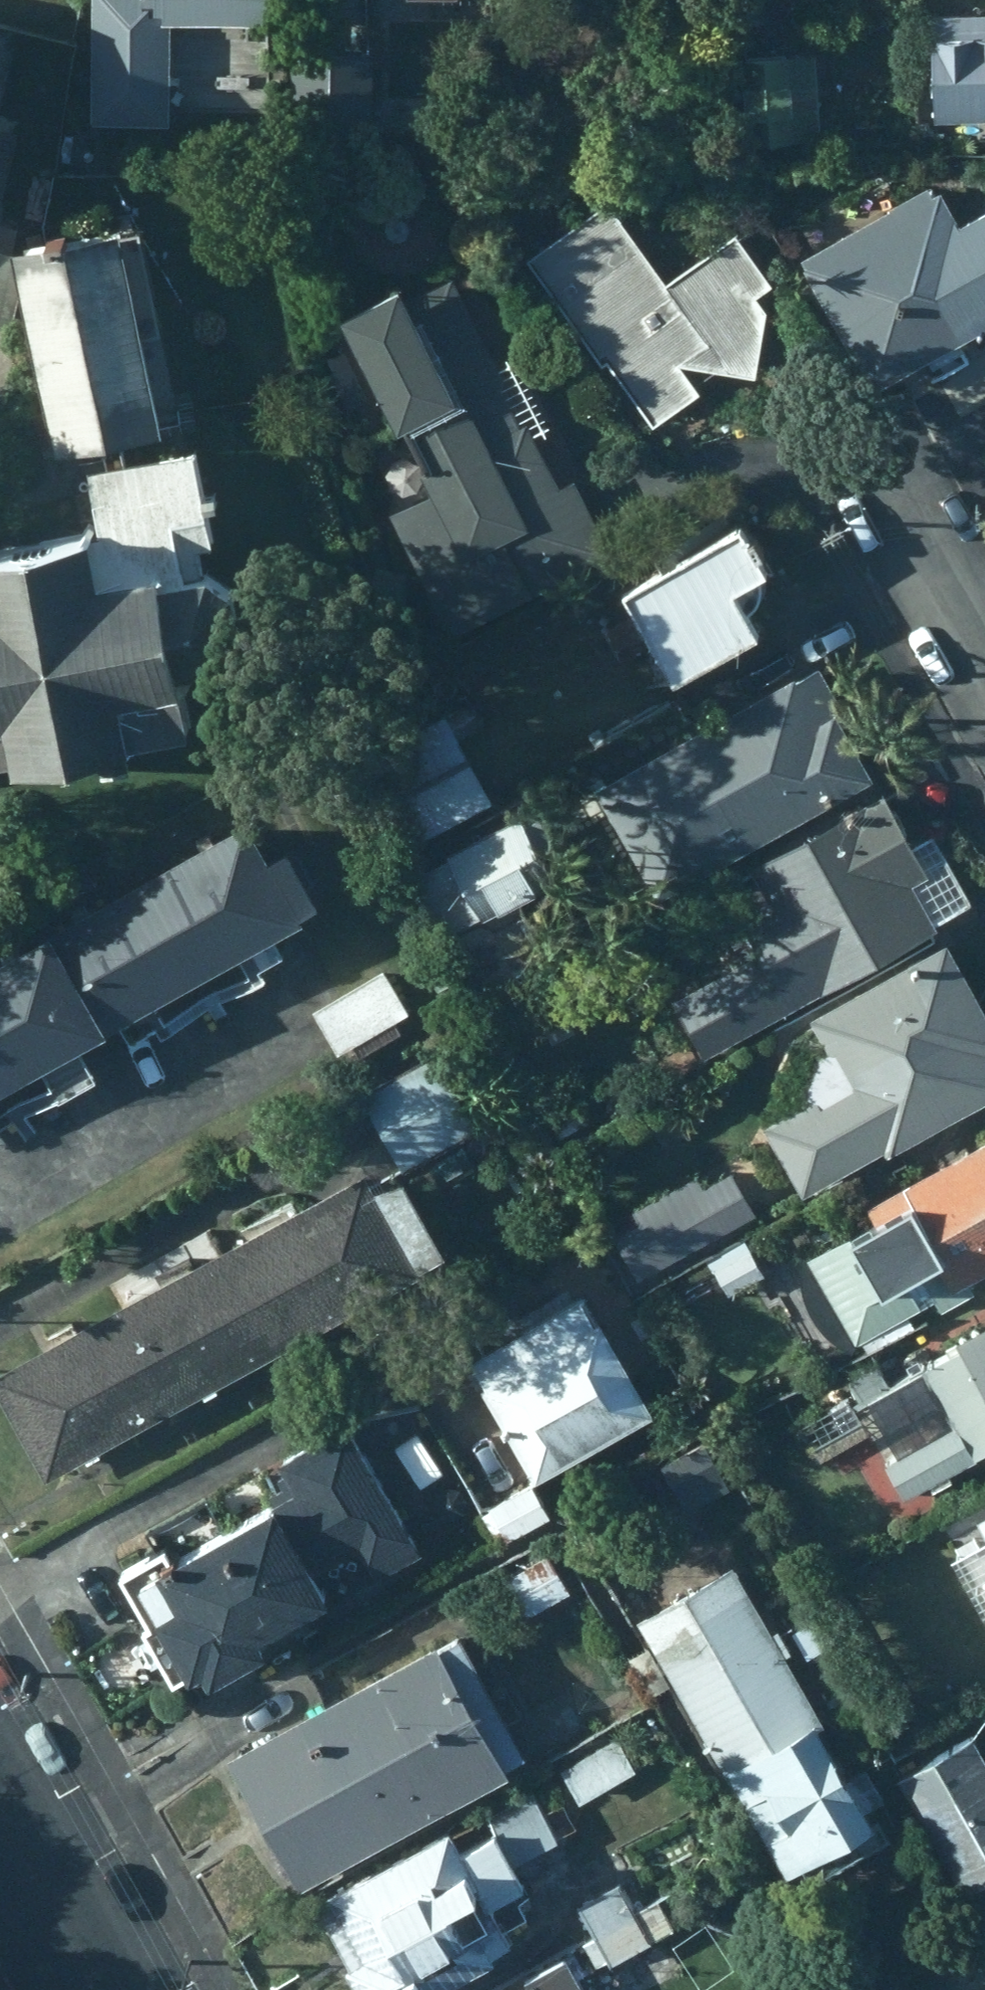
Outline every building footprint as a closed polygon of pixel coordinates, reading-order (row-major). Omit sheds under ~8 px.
[(85,119),(166,121),(167,19),(263,21),(264,0),(88,0),(85,119)] [(926,11),(928,118),(984,117),(984,10),(926,11)] [(373,47),(301,44),(298,135),(370,138),(373,47)] [(750,54),(756,138),(833,134),(829,49),(750,54)] [(932,177),(793,253),(867,386),(984,320),(984,198),(954,216),(932,177)] [(668,278),(605,196),(523,254),(595,356),(602,351),(653,422),(699,389),(694,381),(715,367),(754,375),(768,307),(755,290),(771,279),(734,228),(668,278)] [(110,222),(4,242),(16,296),(48,449),(154,427),(130,316),(151,312),(133,227),(112,231),(110,222)] [(0,241),(0,327),(10,329),(16,296),(4,242),(0,241)] [(388,511),(448,634),(609,551),(572,476),(555,485),(523,419),(519,422),(497,380),(504,377),(451,276),(402,297),(396,282),(340,309),(394,423),(401,420),(424,463),(418,468),(429,490),(388,511)] [(96,530),(0,549),(0,759),(179,723),(167,661),(206,653),(227,628),(219,584),(195,568),(173,573),(170,560),(191,556),(187,539),(198,537),(181,455),(84,474),(96,530)] [(665,678),(751,629),(741,610),(745,608),(749,607),(752,604),(756,600),(757,595),(759,592),(759,588),(759,584),(758,579),(757,575),(755,570),(751,567),(756,564),(730,518),(615,582),(630,609),(597,628),(614,659),(645,642),(665,678)] [(796,677),(793,674),(665,746),(684,782),(639,808),(657,839),(635,851),(658,891),(727,852),(729,855),(874,775),(841,717),(849,713),(821,665),(796,677)] [(483,728),(467,695),(353,752),(400,848),(489,802),(457,741),(483,728)] [(910,844),(879,789),(745,864),(762,896),(734,912),(755,948),(670,996),(703,1055),(935,923),(933,918),(968,900),(930,832),(910,844)] [(537,856),(513,812),(404,872),(434,926),(449,918),(455,930),(531,889),(519,866),(537,856)] [(237,823),(186,852),(243,953),(268,939),(294,924),(237,823)] [(186,852),(134,880),(191,982),(243,953),(186,852)] [(134,880),(82,909),(140,1010),(151,1004),(191,982),(134,880)] [(526,900),(446,946),(475,996),(555,949),(526,900)] [(82,909),(31,938),(88,1039),(112,1025),(140,1010),(82,909)] [(0,955),(0,1003),(38,1069),(72,1050),(88,1039),(31,938),(0,955)] [(943,939),(805,1017),(824,1051),(816,1057),(805,1086),(809,1097),(761,1124),(800,1193),(881,1148),(884,1153),(984,1096),(984,1013),(943,939)] [(404,1010),(379,967),(310,1009),(335,1052),(404,1010)] [(38,1069),(0,1003),(0,1089),(38,1069)] [(473,1127),(429,1051),(356,1092),(399,1169),(473,1127)] [(898,1185),(901,1191),(873,1209),(877,1216),(804,1258),(852,1343),(933,1297),(940,1309),(972,1292),(965,1280),(984,1269),(984,1136),(898,1185)] [(357,1168),(237,1234),(296,1337),(415,1271),(411,1265),(438,1251),(396,1176),(370,1190),(357,1168)] [(611,1236),(635,1277),(753,1211),(729,1169),(700,1185),(694,1174),(630,1210),(636,1222),(611,1236)] [(155,1416),(296,1337),(237,1234),(97,1313),(155,1416)] [(736,1243),(713,1256),(721,1272),(745,1258),(736,1243)] [(581,1290),(466,1359),(533,1478),(649,1412),(581,1290)] [(155,1416),(97,1313),(0,1367),(0,1404),(42,1479),(155,1416)] [(952,1340),(954,1346),(920,1365),(953,1425),(883,1463),(900,1493),(984,1447),(984,1322),(952,1340)] [(849,1399),(798,1425),(819,1458),(866,1433),(849,1399)] [(277,1485),(272,1488),(319,1565),(353,1545),(371,1577),(416,1548),(342,1419),(273,1459),(280,1470),(271,1476),(277,1485)] [(510,1475),(477,1496),(505,1540),(538,1519),(510,1475)] [(269,1501),(180,1552),(239,1658),(259,1647),(251,1633),(318,1593),(331,1586),(319,1565),(272,1488),(264,1492),(269,1501)] [(984,1536),(984,1513),(975,1518),(984,1536)] [(200,1681),(239,1658),(180,1552),(166,1559),(158,1546),(114,1572),(144,1623),(138,1627),(168,1679),(192,1666),(200,1681)] [(537,1552),(498,1577),(528,1623),(566,1598),(537,1552)] [(665,1681),(700,1741),(802,1686),(730,1566),(633,1619),(647,1641),(627,1652),(649,1690),(665,1681)] [(454,1630),(223,1757),(292,1884),(524,1759),(454,1630)] [(830,1735),(802,1686),(700,1741),(788,1889),(877,1836),(860,1806),(880,1795),(862,1765),(844,1776),(822,1739),(830,1735)] [(552,1759),(577,1802),(632,1768),(607,1726),(552,1759)] [(984,1873),(984,1765),(967,1733),(896,1773),(961,1887),(984,1873)] [(444,1827),(311,1901),(347,1964),(338,1968),(351,1989),(428,1989),(508,1945),(500,1930),(524,1915),(517,1905),(530,1898),(510,1863),(554,1839),(528,1794),(450,1839),(444,1827)] [(635,1911),(615,1880),(574,1904),(592,1934),(578,1943),(593,1967),(607,1958),(611,1963),(670,1927),(654,1900),(635,1911)] [(508,1989),(583,1989),(565,1958),(508,1989)]
